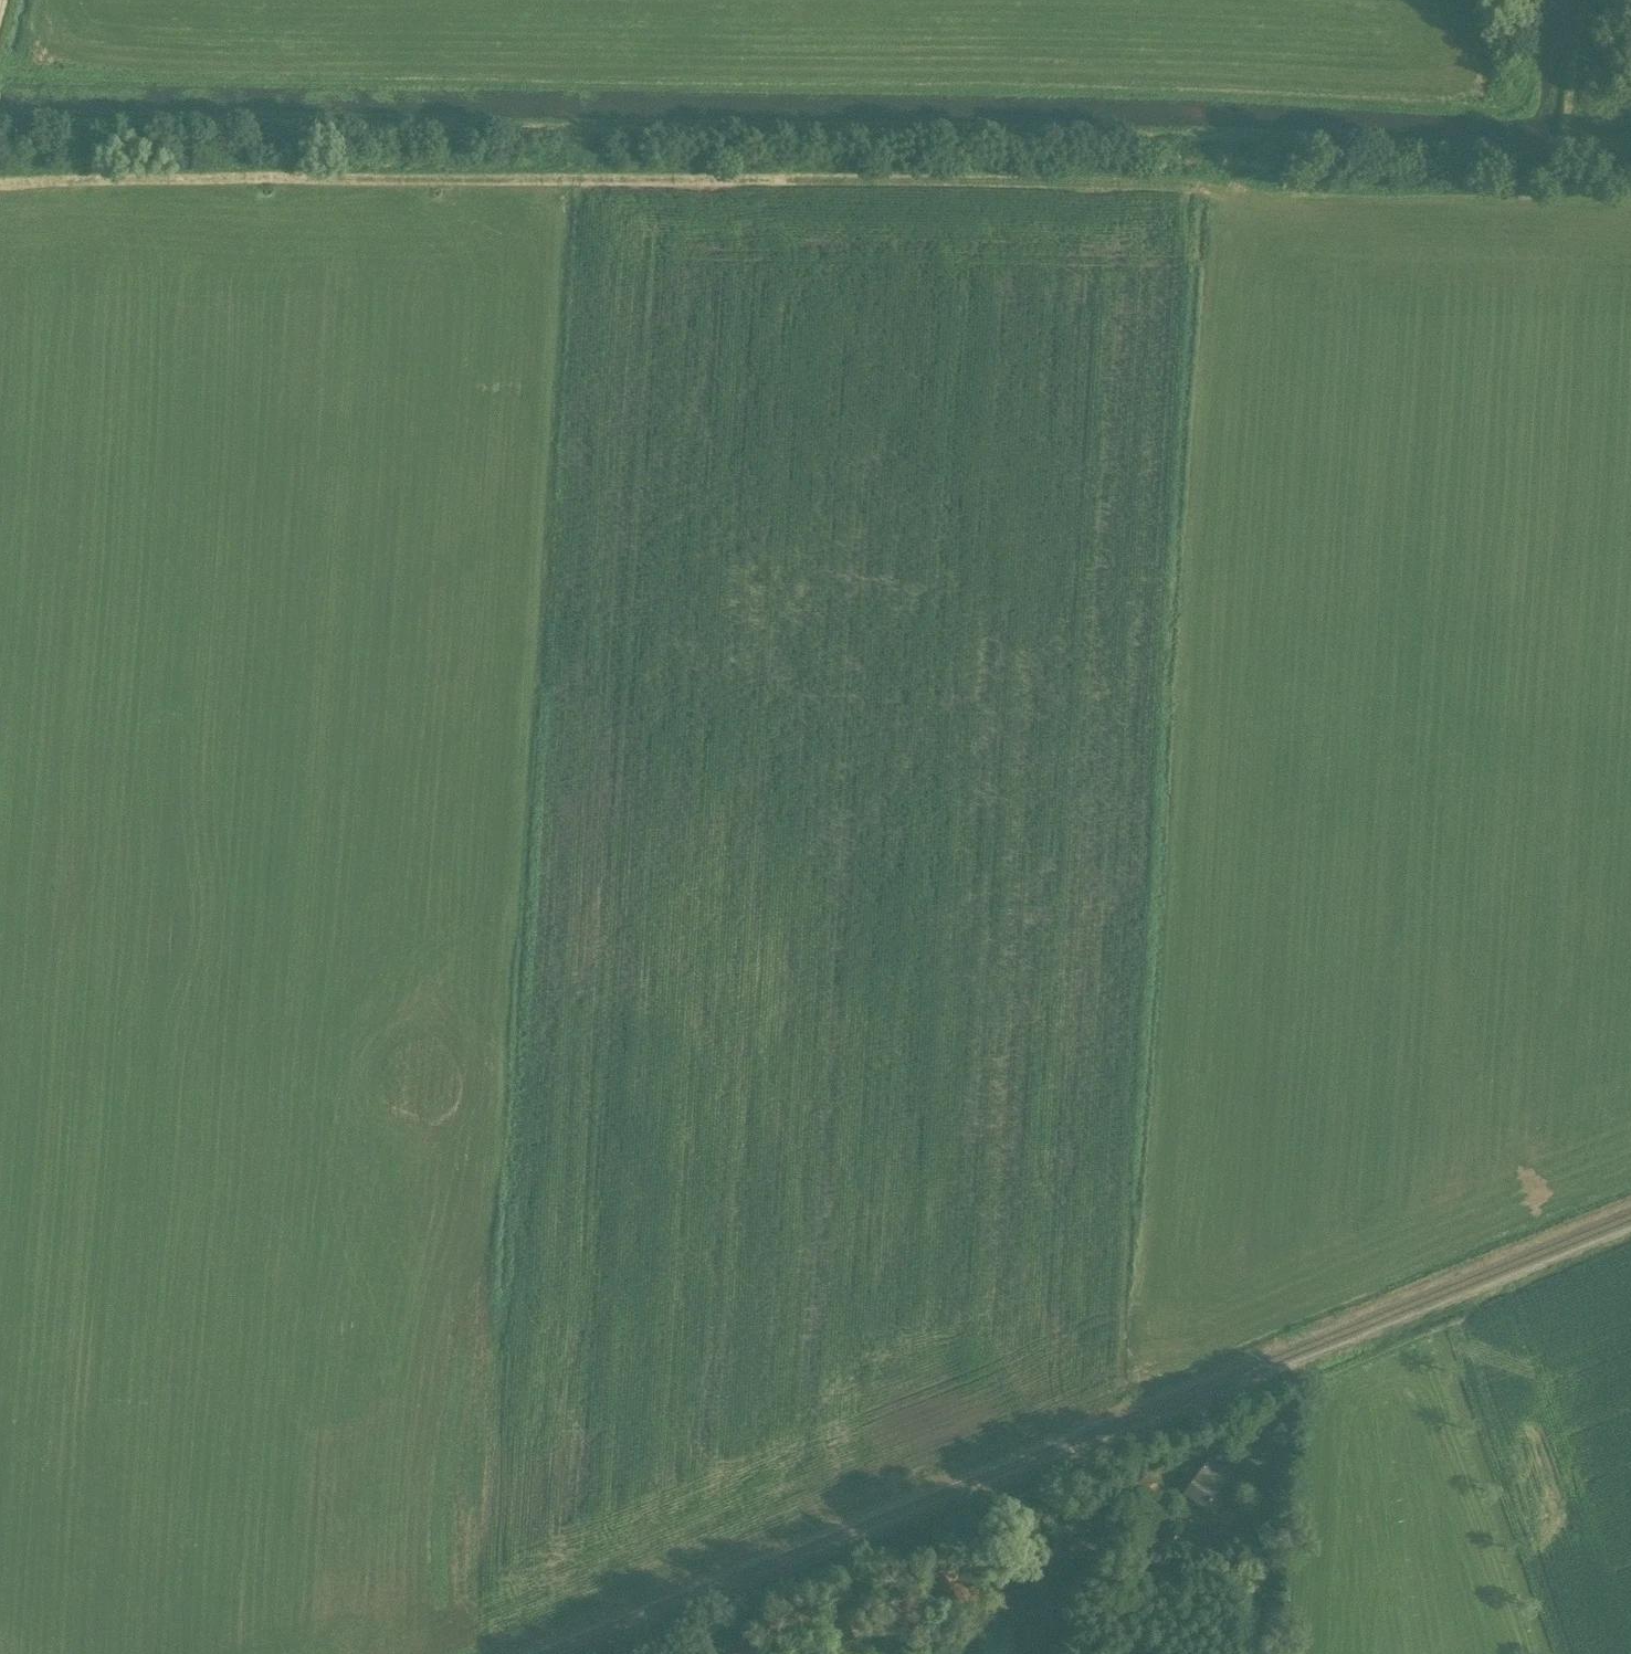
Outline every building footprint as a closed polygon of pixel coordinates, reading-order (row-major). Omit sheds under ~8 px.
[(1182,1494),(1205,1510),(1231,1474),(1208,1458),(1182,1494)] [(1170,1532),(1158,1547),(1169,1555),(1181,1540),(1170,1532)]
